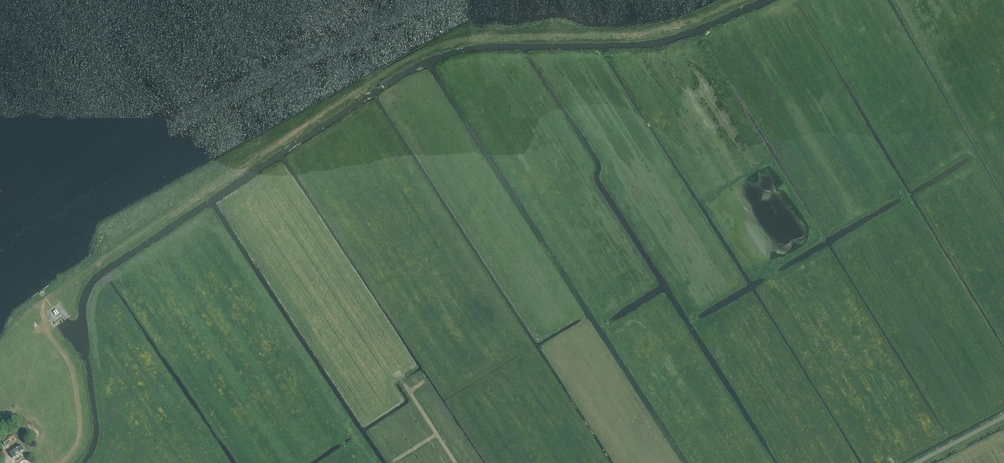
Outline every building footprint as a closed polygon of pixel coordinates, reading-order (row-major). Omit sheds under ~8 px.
[(23,451),(19,445),(16,447),(15,446),(8,451),(12,458),(20,453),(23,451)]
